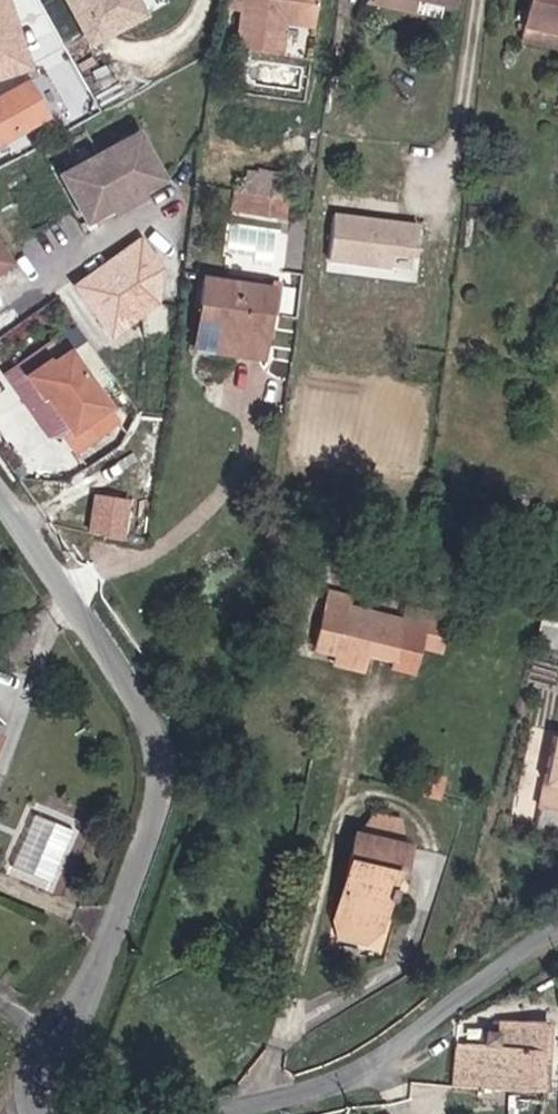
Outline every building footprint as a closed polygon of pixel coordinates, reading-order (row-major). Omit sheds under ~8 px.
[(30,70),(7,0),(0,0),(0,79),(30,70)] [(91,38),(148,11),(142,0),(71,0),(91,38)] [(240,45),(291,52),(287,22),(318,27),(321,0),(245,0),(240,45)] [(368,3),(419,11),(421,0),(371,0),(368,3)] [(458,8),(460,0),(424,0),(458,8)] [(527,27),(557,33),(557,0),(532,0),(527,27)] [(0,95),(0,143),(56,117),(33,77),(0,95)] [(171,180),(143,128),(62,170),(90,223),(171,180)] [(293,177),(250,173),(247,195),(233,191),(231,213),(287,220),(293,177)] [(423,220),(336,211),(331,259),(394,265),(395,252),(420,254),(423,220)] [(152,277),(166,269),(142,232),(68,281),(105,337),(165,297),(152,277)] [(17,268),(0,243),(0,278),(17,268)] [(282,287),(203,277),(196,347),(268,360),(272,310),(281,311),(282,287)] [(74,354),(37,377),(73,433),(112,408),(74,354)] [(126,534),(129,494),(90,491),(87,532),(126,534)] [(358,594),(332,588),(318,651),(340,656),(336,666),(369,672),(374,655),(398,660),(395,669),(418,674),(422,647),(445,654),(456,614),(408,604),(408,613),(355,603),(358,594)] [(544,807),(557,810),(557,737),(544,807)] [(545,772),(532,770),(526,808),(538,810),(545,772)] [(402,817),(377,810),(362,833),(355,831),(330,946),(388,956),(408,844),(402,817)] [(502,1045),(458,1043),(457,1086),(549,1090),(555,1023),(503,1020),(502,1045)]
